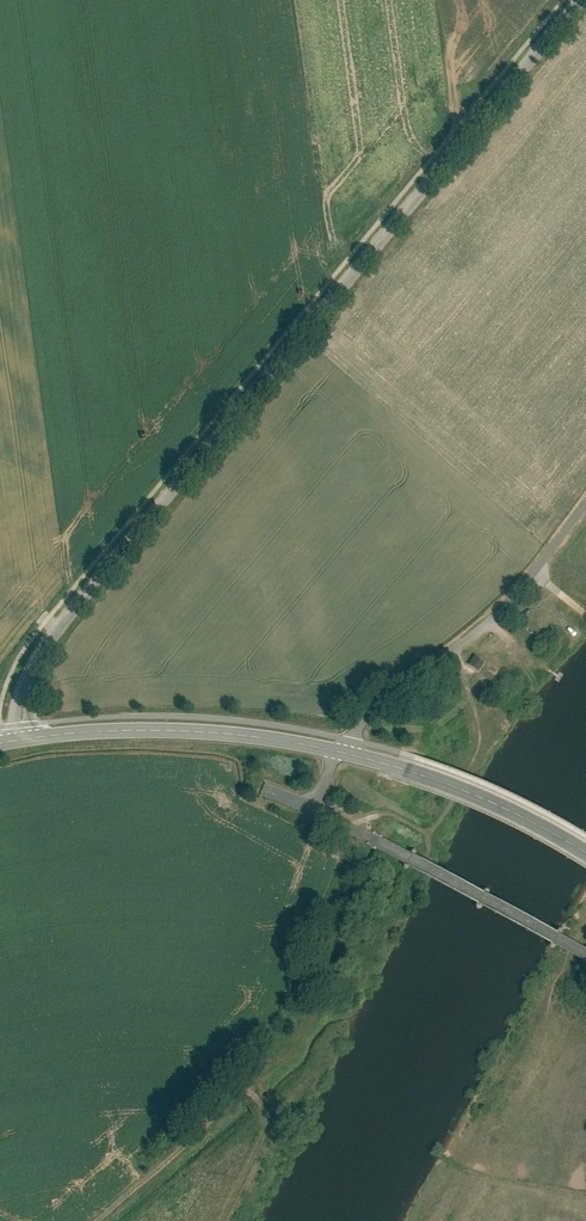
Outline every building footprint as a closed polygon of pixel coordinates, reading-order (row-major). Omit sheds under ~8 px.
[(485,662),(475,656),(469,665),(479,671),(485,662)] [(336,807),(339,801),(335,796),(329,796),(326,802),(329,807),(336,807)]
